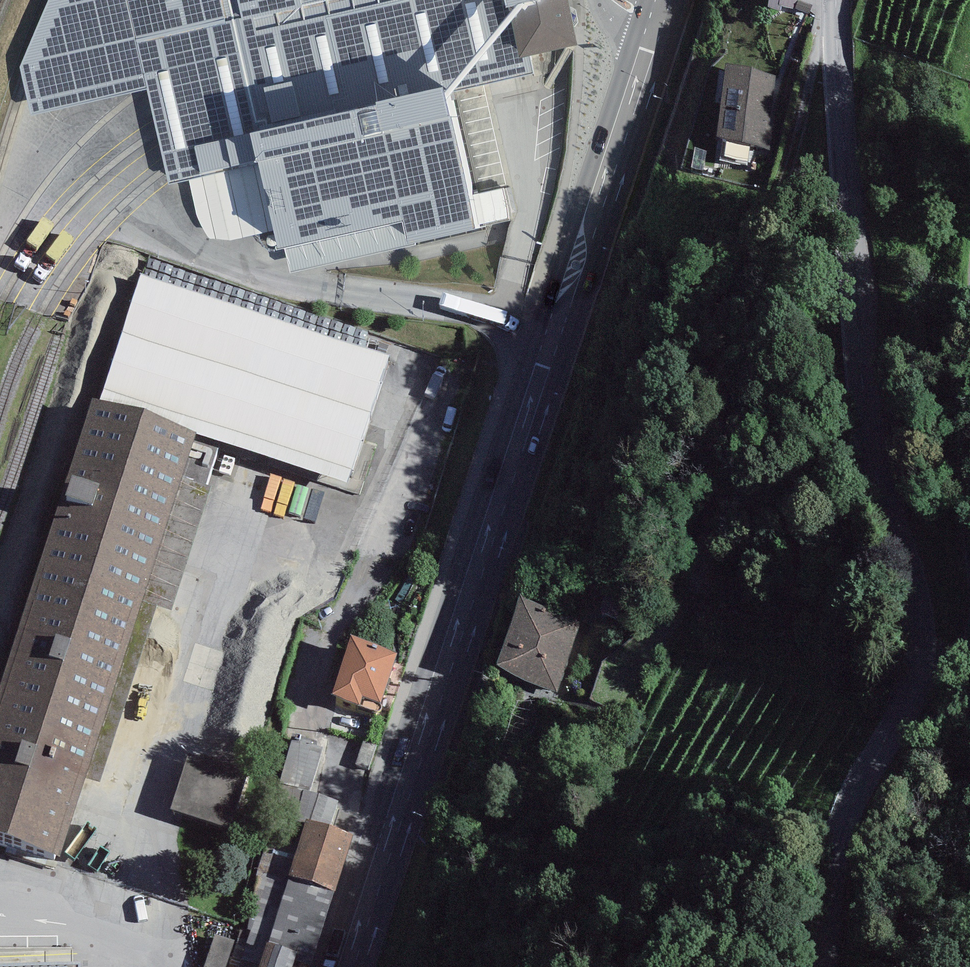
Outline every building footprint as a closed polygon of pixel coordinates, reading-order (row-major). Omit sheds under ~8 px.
[(19,68),(32,115),(148,89),(170,185),(188,180),(258,163),(272,230),(276,251),(285,249),(402,222),(407,244),(415,242),(476,229),(468,198),(444,92),(534,74),(530,56),(519,58),(508,8),(545,0),(51,0),(19,68)] [(519,58),(530,56),(577,45),(567,0),(545,0),(508,8),(519,58)] [(767,7),(782,10),(782,6),(797,9),(799,0),(768,0),(767,7)] [(783,77),(726,64),(717,137),(772,149),(783,77)] [(231,241),(272,230),(258,163),(188,180),(196,217),(208,240),(231,241)] [(505,189),(468,198),(476,229),(512,220),(505,189)] [(416,245),(415,242),(407,244),(402,222),(285,249),(290,274),(416,245)] [(391,357),(140,274),(104,387),(351,469),(353,470),(391,357)] [(351,469),(104,387),(99,401),(195,432),(346,482),(351,469)] [(195,432),(99,401),(92,399),(0,685),(0,835),(61,854),(87,777),(181,478),(207,486),(218,448),(193,440),(195,432)] [(207,486),(181,478),(87,777),(101,781),(157,604),(169,607),(207,486)] [(581,624),(518,593),(495,665),(557,692),(581,624)] [(398,651),(351,635),(330,696),(377,712),(398,651)] [(313,741),(300,737),(299,742),(291,739),(278,781),(304,789),(310,791),(323,748),(312,744),(313,741)] [(376,745),(363,740),(355,765),(368,769),(376,745)] [(249,776),(188,755),(169,809),(230,830),(249,776)] [(310,791),(304,789),(296,816),(307,819),(330,827),(338,800),(310,791)] [(330,827),(307,819),(293,864),(289,874),(335,890),(354,834),(330,827)] [(289,874),(293,864),(264,853),(255,876),(261,878),(246,919),(252,921),(248,931),(251,933),(247,944),(264,951),(289,874)] [(335,890),(289,874),(264,951),(259,966),(309,966),(335,890)] [(214,935),(203,966),(225,966),(234,941),(214,935)]
